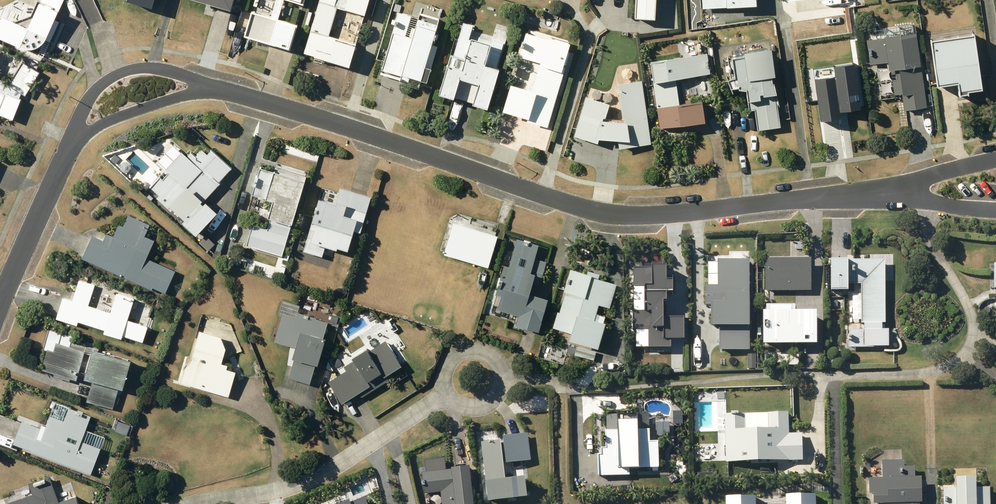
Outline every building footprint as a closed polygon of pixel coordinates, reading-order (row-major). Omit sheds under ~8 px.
[(20,46),(23,47),(26,47),(30,47),(33,46),(36,45),(38,43),(41,41),(43,38),(49,41),(58,21),(52,18),(53,16),(54,16),(62,0),(38,0),(37,0),(25,26),(0,14),(0,37),(20,46)] [(232,11),(235,0),(192,0),(232,11)] [(302,51),(348,65),(355,43),(327,35),(336,6),(343,8),(343,7),(362,13),(366,0),(318,0),(302,51)] [(633,16),(653,17),(654,0),(634,0),(633,16)] [(296,23),(249,10),(242,35),(288,48),(296,23)] [(428,70),(422,68),(423,65),(430,67),(437,45),(430,43),(437,19),(418,13),(417,17),(410,15),(404,36),(392,32),(379,73),(397,79),(399,72),(425,80),(428,70)] [(449,53),(437,91),(485,106),(509,28),(496,24),(491,41),(468,34),(471,24),(462,21),(452,54),(449,53)] [(974,87),(965,26),(918,32),(925,82),(944,80),(945,91),(974,87)] [(565,49),(568,40),(548,34),(547,37),(524,30),(520,46),(521,46),(518,55),(539,62),(531,88),(509,81),(501,109),(527,117),(526,120),(546,126),(563,68),(560,67),(562,61),(564,62),(568,50),(565,49)] [(883,37),(865,39),(869,63),(886,60),(888,68),(890,68),(893,94),(900,93),(903,109),(925,105),(915,33),(900,35),(899,32),(883,34),(883,37)] [(701,45),(639,56),(651,121),(713,110),(709,90),(685,94),(681,69),(705,65),(701,45)] [(770,81),(769,74),(773,74),(769,46),(742,50),(743,55),(730,56),(731,58),(727,58),(729,77),(727,77),(728,86),(738,85),(738,89),(745,88),(748,110),(754,109),(756,129),(780,126),(775,92),(774,92),(773,81),(770,81)] [(37,71),(20,60),(6,83),(0,79),(0,114),(11,118),(19,98),(18,97),(19,92),(23,94),(37,71)] [(815,79),(821,120),(841,117),(840,112),(863,109),(856,63),(832,66),(834,76),(815,79)] [(585,95),(573,135),(592,141),(594,136),(617,138),(618,147),(650,142),(641,79),(616,82),(621,117),(623,117),(623,120),(601,118),(602,115),(604,116),(606,108),(610,112),(615,112),(619,109),(619,104),(615,100),(610,100),(608,102),(585,95)] [(265,216),(269,217),(265,229),(251,224),(245,245),(280,255),(302,178),(258,165),(250,193),(270,199),(265,216)] [(185,184),(167,204),(184,220),(183,221),(193,231),(199,225),(201,226),(215,211),(203,200),(201,202),(199,200),(200,199),(185,184)] [(317,197),(301,251),(320,256),(324,245),(334,248),(335,246),(346,249),(351,229),(358,231),(369,195),(338,186),(334,202),(317,197)] [(86,229),(78,250),(158,282),(168,258),(141,247),(146,234),(138,231),(143,218),(113,206),(101,235),(86,229)] [(443,253),(487,266),(496,234),(452,221),(443,253)] [(493,300),(497,302),(495,307),(517,313),(514,323),(536,329),(545,297),(527,292),(530,282),(538,284),(544,261),(533,257),(537,244),(516,238),(508,265),(502,263),(494,292),(495,292),(493,300)] [(741,341),(740,251),(707,251),(708,279),(696,279),(696,321),(708,320),(708,342),(741,341)] [(987,256),(987,282),(995,282),(995,256),(987,256)] [(810,258),(765,258),(765,291),(811,290),(810,258)] [(884,259),(830,259),(830,290),(848,290),(848,283),(861,283),(861,323),(884,323),(884,259)] [(633,267),(633,330),(648,330),(648,349),(670,349),(670,340),(683,340),(683,319),(663,319),(663,303),(666,303),(666,294),(674,294),(674,281),(667,281),(667,267),(633,267)] [(597,277),(598,273),(586,270),(585,272),(569,268),(562,290),(565,290),(558,311),(557,311),(552,326),(569,331),(567,338),(596,346),(604,320),(594,317),(598,304),(608,307),(615,283),(597,277)] [(102,328),(101,332),(120,338),(120,335),(141,341),(146,325),(126,318),(132,297),(115,292),(109,311),(87,304),(93,283),(77,278),(71,299),(61,296),(54,317),(76,324),(77,321),(102,328)] [(859,293),(851,293),(851,311),(860,311),(859,293)] [(764,305),(765,311),(762,311),(762,344),(816,343),(816,311),(794,311),(794,305),(764,305)] [(293,357),(287,377),(308,383),(314,363),(315,363),(323,337),(321,336),(326,321),(296,312),(294,317),(281,313),(273,340),(293,346),(290,356),(293,357)] [(226,364),(219,363),(224,346),(218,336),(198,330),(189,358),(187,357),(180,382),(227,396),(234,371),(225,368),(226,364)] [(350,356),(353,360),(343,366),(345,370),(327,381),(340,402),(357,392),(360,396),(392,377),(388,372),(400,365),(384,339),(367,350),(364,347),(350,356)] [(91,379),(85,400),(111,408),(117,387),(120,388),(128,360),(96,350),(96,349),(70,341),(69,345),(54,341),(52,349),(46,348),(39,368),(74,379),(77,370),(83,372),(81,376),(91,379)] [(314,376),(320,377),(322,369),(316,367),(314,376)] [(15,410),(7,432),(85,461),(95,435),(76,427),(83,408),(63,400),(59,410),(44,404),(38,419),(15,410)] [(720,405),(721,455),(795,454),(794,422),(781,423),(781,404),(762,404),(762,418),(737,418),(737,405),(720,405)] [(597,456),(597,478),(630,477),(630,469),(659,469),(658,442),(649,443),(648,429),(640,429),(639,422),(616,423),(616,431),(604,431),(604,451),(601,451),(601,456),(597,456)] [(502,436),(503,443),(500,443),(499,440),(480,442),(486,501),(526,497),(523,477),(503,480),(501,459),(504,459),(505,463),(530,460),(527,433),(502,436)] [(921,502),(920,477),(914,477),(914,466),(903,466),(903,460),(882,461),(882,478),(868,478),(868,495),(872,495),(873,503),(882,503),(918,503),(918,502),(921,502)] [(445,503),(475,503),(470,468),(423,474),(424,481),(422,481),(423,486),(424,486),(425,492),(443,489),(445,503)] [(0,492),(0,503),(75,503),(76,503),(71,488),(56,494),(48,474),(0,492)] [(955,478),(955,488),(942,489),(942,503),(989,503),(989,487),(975,487),(975,478),(955,478)] [(715,503),(809,503),(809,488),(777,489),(777,497),(745,497),(745,490),(715,490),(715,503)]
